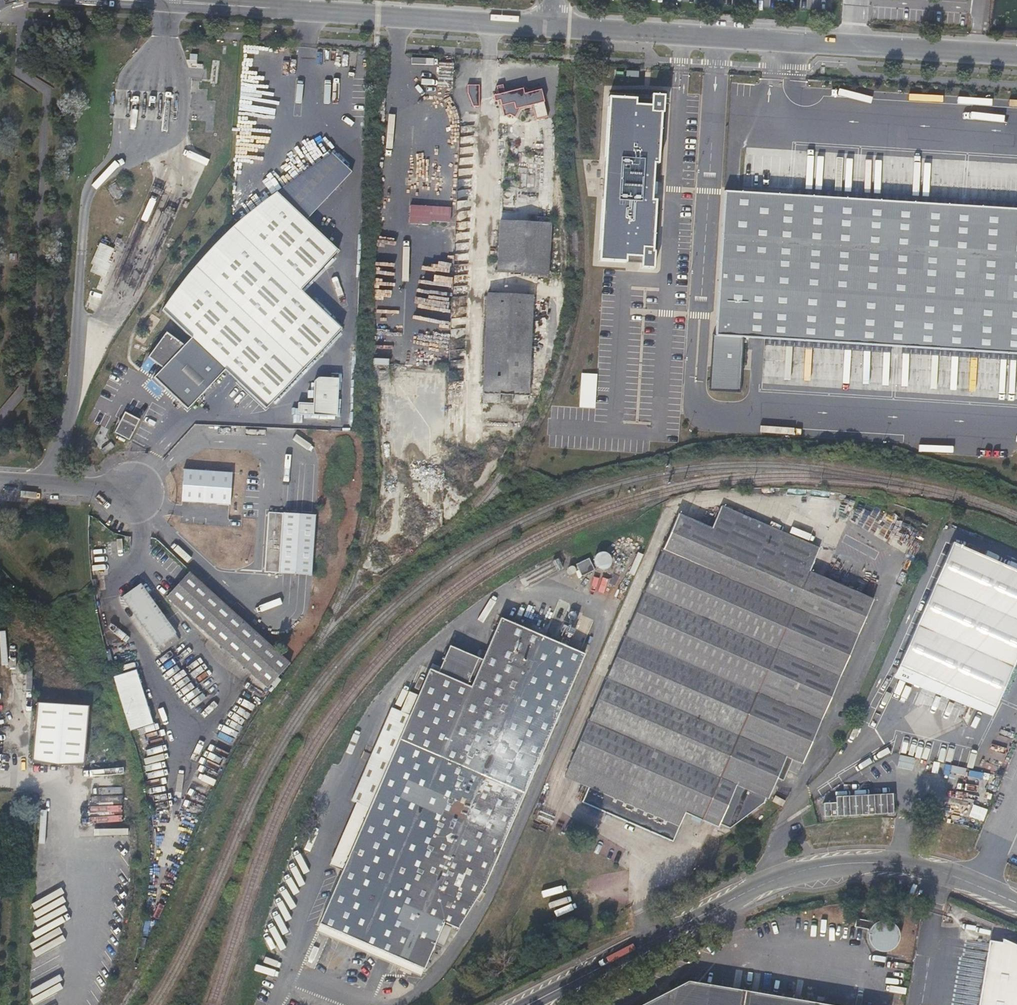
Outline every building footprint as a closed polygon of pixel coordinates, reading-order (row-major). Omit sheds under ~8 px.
[(478,105),(478,85),(469,85),(469,106),(478,105)] [(496,95),(501,115),(534,109),(536,118),(547,116),(542,90),(525,93),(524,89),(496,95)] [(605,96),(595,260),(651,264),(661,95),(648,94),(647,99),(605,96)] [(224,372),(237,384),(265,411),(341,331),(300,292),(338,252),(305,222),(351,173),(330,154),(276,194),(249,215),(239,223),(226,236),(212,250),(193,271),(182,285),(162,312),(191,340),(184,347),(166,334),(147,359),(162,370),(153,379),(187,412),(224,372)] [(725,193),(717,336),(713,336),(709,391),(739,392),(742,338),(1016,355),(1016,211),(725,193)] [(451,225),(452,207),(410,205),(409,223),(451,225)] [(552,224),(501,222),(499,273),(550,275),(552,224)] [(105,278),(114,248),(98,243),(89,273),(105,278)] [(499,395),(512,396),(528,397),(533,296),(488,294),(484,395),(499,395)] [(595,409),(597,376),(582,375),(580,408),(595,409)] [(330,387),(328,415),(334,415),(336,377),(316,376),(312,380),(311,386),(313,386),(330,387)] [(295,413),(328,415),(330,387),(313,386),(311,386),(311,402),(296,402),(295,413)] [(512,404),(512,396),(499,395),(499,403),(512,404)] [(128,441),(138,421),(124,414),(121,420),(114,434),(128,441)] [(115,446),(111,442),(101,450),(105,454),(115,446)] [(714,824),(820,577),(806,571),(818,547),(719,505),(709,529),(676,514),(556,791),(671,840),(683,812),(714,825),(714,824)] [(14,509),(4,508),(4,516),(14,517),(14,509)] [(261,571),(308,574),(311,514),(264,511),(261,571)] [(89,541),(107,540),(106,532),(89,534),(89,541)] [(896,666),(960,694),(992,708),(1016,651),(1016,571),(950,542),(896,666)] [(595,569),(609,570),(610,554),(596,553),(595,569)] [(581,576),(594,570),(589,559),(577,565),(581,576)] [(626,588),(635,567),(630,565),(621,585),(626,588)] [(287,662),(187,571),(164,596),(264,687),(287,662)] [(829,571),(825,579),(838,584),(841,576),(829,571)] [(825,579),(820,577),(714,824),(714,825),(716,826),(717,823),(727,827),(760,802),(763,797),(765,798),(784,756),(800,762),(870,599),(838,584),(825,579)] [(138,583),(120,596),(155,645),(173,632),(138,583)] [(339,868),(315,921),(422,967),(441,921),(455,927),(483,883),(582,653),(565,646),(573,628),(561,623),(553,641),(498,617),(476,668),(443,654),(438,665),(436,671),(428,668),(427,667),(416,694),(407,690),(398,710),(389,706),(349,798),(359,803),(366,806),(339,868)] [(107,651),(111,667),(116,666),(111,650),(107,651)] [(436,671),(438,665),(431,662),(428,668),(436,671)] [(960,694),(896,666),(892,675),(956,703),(960,694)] [(113,677),(129,731),(152,725),(137,670),(113,677)] [(254,706),(241,696),(238,700),(250,710),(254,706)] [(37,704),(32,764),(82,768),(87,708),(37,704)] [(911,769),(914,758),(901,754),(897,765),(911,769)] [(821,815),(891,812),(890,793),(833,796),(833,802),(821,803),(821,815)] [(366,806),(359,803),(332,866),(339,868),(366,806)] [(973,803),(969,815),(983,821),(988,808),(973,803)] [(701,843),(710,847),(714,837),(705,833),(701,843)] [(865,940),(891,954),(904,928),(879,915),(865,940)] [(1003,937),(1002,940),(991,939),(979,1004),(1016,1004),(1016,943),(1003,937)] [(687,979),(637,1004),(836,1004),(687,979)]
